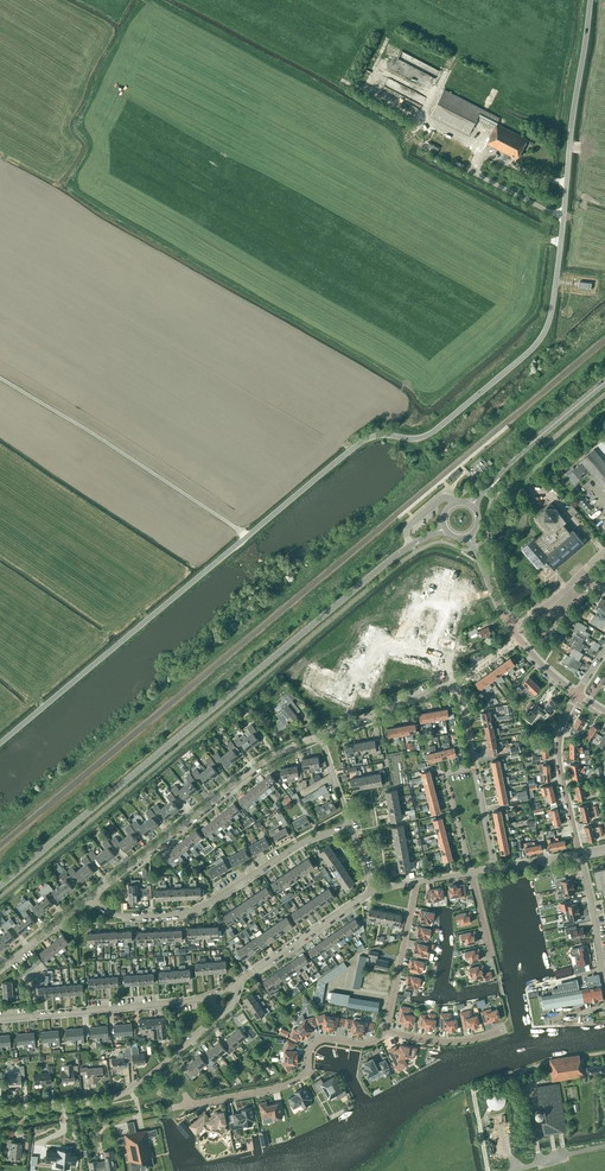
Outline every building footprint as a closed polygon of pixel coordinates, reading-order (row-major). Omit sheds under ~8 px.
[(497,124),(500,118),(445,89),(431,116),(469,135),(477,120),(494,128),(489,138),(490,138),(487,144),(510,155),(517,159),(527,140),(497,124)] [(579,288),(591,290),(592,283),(580,281),(579,288)] [(580,481),(579,479),(582,476),(581,475),(587,469),(604,490),(604,462),(594,449),(580,460),(582,462),(574,468),(573,467),(567,472),(568,473),(568,474),(571,477),(569,478),(575,485),(580,481)] [(453,477),(461,470),(457,466),(449,473),(453,477)] [(587,512),(592,508),(583,497),(578,501),(587,512)] [(563,524),(566,521),(551,503),(533,519),(537,523),(536,524),(540,529),(541,528),(544,531),(536,539),(535,537),(534,538),(533,537),(522,547),(523,548),(522,549),(524,552),(523,553),(528,558),(529,557),(537,567),(538,566),(539,567),(544,562),(548,562),(553,568),(554,567),(555,568),(562,562),(563,563),(568,559),(567,558),(584,544),(583,543),(584,542),(574,531),(573,532),(572,530),(570,532),(563,524)] [(567,510),(572,516),(578,512),(573,506),(567,510)] [(385,652),(388,643),(388,652),(437,666),(441,655),(444,655),(446,648),(454,650),(457,639),(453,638),(467,590),(453,586),(457,571),(445,567),(443,572),(432,568),(426,591),(412,587),(398,634),(386,634),(386,628),(367,622),(355,659),(344,660),(339,676),(309,667),(303,686),(352,701),(356,688),(372,693),(384,652),(385,652)] [(601,598),(596,606),(599,608),(600,607),(604,610),(604,600),(601,598)] [(599,608),(595,615),(598,617),(599,616),(604,620),(604,619),(604,618),(604,610),(600,607),(599,608)] [(604,625),(604,620),(604,619),(604,620),(599,616),(598,617),(595,615),(594,615),(589,622),(597,626),(597,625),(603,629),(604,625)] [(590,634),(585,631),(587,627),(578,621),(573,630),(576,632),(577,630),(586,636),(588,637),(590,634)] [(481,633),(482,637),(491,633),(488,627),(478,632),(476,628),(469,631),(471,635),(477,632),(478,635),(481,633)] [(577,630),(576,632),(572,639),(575,641),(576,639),(581,643),(586,636),(577,630)] [(581,643),(576,639),(575,641),(571,648),(574,649),(574,648),(580,652),(584,645),(581,643)] [(600,645),(594,641),(590,648),(596,652),(600,645)] [(574,648),(574,649),(569,657),(572,658),(573,657),(579,661),(583,654),(580,652),(574,648)] [(582,662),(579,661),(573,657),(572,658),(569,657),(566,655),(562,662),(568,665),(566,668),(565,668),(575,674),(582,662)] [(515,664),(510,658),(505,662),(512,673),(515,671),(513,668),(512,668),(511,667),(515,664)] [(512,673),(505,662),(499,666),(503,672),(507,670),(508,671),(507,672),(510,675),(512,673)] [(503,672),(499,666),(493,670),(501,681),(503,679),(504,679),(501,676),(500,675),(503,672)] [(501,681),(493,670),(487,674),(492,681),(495,678),(496,680),(498,683),(501,681)] [(481,678),(489,689),(492,687),(490,684),(490,685),(489,683),(492,681),(487,674),(481,678)] [(522,690),(524,693),(535,682),(529,677),(523,683),(527,686),(525,688),(525,687),(522,690)] [(487,691),(489,689),(481,678),(476,683),(480,689),(484,686),(485,688),(487,691)] [(534,694),(540,688),(535,682),(524,693),(527,695),(530,692),(529,692),(531,690),(534,694)] [(278,713),(276,714),(277,715),(279,718),(277,719),(279,729),(280,729),(281,728),(282,728),(283,727),(284,727),(285,726),(285,725),(288,722),(289,722),(289,721),(291,720),(297,715),(296,714),(300,711),(300,710),(292,700),(296,697),(290,689),(287,692),(286,692),(282,696),(283,698),(278,703),(279,704),(279,705),(282,709),(278,712),(278,713)] [(492,704),(490,701),(487,697),(484,699),(489,706),(492,704)] [(548,711),(551,714),(559,704),(552,699),(544,708),(543,710),(541,708),(542,707),(538,704),(532,711),(536,714),(538,712),(544,716),(546,712),(548,711)] [(525,708),(528,710),(534,703),(531,701),(525,708)] [(510,704),(503,705),(505,714),(512,713),(510,704)] [(246,708),(239,712),(242,716),(243,714),(246,718),(250,714),(246,708)] [(449,717),(447,709),(440,710),(442,719),(449,717)] [(442,719),(440,710),(433,711),(435,720),(439,719),(439,721),(442,721),(442,719)] [(435,720),(433,711),(426,712),(428,721),(428,723),(431,723),(431,721),(435,720)] [(490,711),(482,713),(483,720),(497,717),(496,714),(492,715),(490,715),(490,711)] [(419,714),(421,722),(428,721),(426,712),(419,714)] [(483,720),(485,727),(492,725),(491,721),(493,721),(497,720),(497,717),(483,720)] [(577,728),(580,730),(585,721),(578,717),(573,726),(574,726),(572,729),(575,731),(577,728)] [(417,732),(415,723),(408,725),(410,733),(417,732)] [(247,736),(246,737),(254,746),(260,741),(254,734),(257,731),(252,725),(247,728),(248,729),(244,733),(247,736)] [(410,733),(408,725),(401,726),(403,735),(407,734),(407,736),(410,736),(410,733)] [(492,725),(485,727),(486,734),(499,731),(499,728),(495,728),(495,729),(493,729),(492,725)] [(588,732),(587,732),(585,737),(592,741),(594,736),(595,736),(599,728),(593,725),(592,729),(590,728),(588,732)] [(397,743),(399,742),(398,735),(403,735),(401,726),(394,727),(397,743)] [(387,728),(389,737),(393,736),(394,743),(397,743),(394,727),(387,728)] [(486,734),(487,740),(495,739),(494,735),(496,734),(496,735),(500,734),(499,731),(486,734)] [(242,743),(248,751),(254,746),(246,737),(242,740),(238,736),(233,739),(238,746),(242,743)] [(375,740),(367,741),(369,752),(377,751),(377,753),(381,753),(380,744),(379,740),(379,739),(375,740)] [(495,739),(487,740),(489,747),(502,745),(501,741),(498,742),(498,743),(496,743),(495,739)] [(542,743),(542,748),(542,749),(548,748),(548,740),(541,741),(541,740),(537,740),(538,743),(542,743)] [(226,753),(233,762),(239,758),(233,750),(236,747),(231,741),(227,745),(230,749),(226,753)] [(369,752),(367,741),(360,742),(362,754),(369,752)] [(362,754),(360,742),(353,744),(355,755),(362,754)] [(356,763),(354,755),(355,755),(353,744),(345,745),(347,756),(351,755),(352,758),(351,758),(352,763),(356,763)] [(499,749),(503,748),(502,745),(489,747),(490,754),(498,753),(497,749),(499,748),(499,749)] [(449,757),(456,756),(454,747),(447,749),(449,757)] [(538,751),(542,751),(543,757),(549,756),(548,748),(542,749),(542,748),(538,748),(538,751)] [(443,759),(449,757),(447,749),(440,750),(443,759)] [(436,761),(443,759),(440,750),(434,752),(436,761)] [(227,767),(233,762),(226,753),(221,757),(217,752),(213,756),(218,762),(221,760),(227,767)] [(427,754),(429,762),(436,761),(434,752),(427,754)] [(205,769),(212,779),(218,774),(212,766),(216,764),(211,757),(206,761),(210,766),(205,769)] [(315,772),(315,766),(319,766),(318,757),(310,758),(312,772),(315,772)] [(309,773),(312,772),(310,758),(302,759),(303,768),(308,768),(309,773)] [(499,760),(491,761),(493,768),(506,766),(506,763),(502,763),(502,764),(500,764),(499,760)] [(570,764),(572,772),(585,770),(584,767),(580,768),(579,763),(570,764)] [(543,764),(539,764),(539,767),(543,767),(544,772),(544,773),(550,772),(550,764),(543,765),(543,764)] [(294,781),(294,776),(298,775),(297,766),(289,767),(291,781),(294,781)] [(493,768),(494,775),(502,774),(501,770),(503,769),(503,770),(507,769),(506,766),(493,768)] [(288,782),(291,781),(289,767),(281,768),(282,778),(287,777),(288,782)] [(206,784),(212,779),(205,769),(200,773),(196,769),(192,772),(197,779),(200,776),(206,784)] [(381,773),(373,774),(375,786),(383,784),(382,784),(386,783),(384,770),(380,770),(381,773)] [(430,770),(421,773),(423,779),(432,777),(430,770)] [(582,778),(581,773),(585,772),(585,770),(572,772),(573,780),(582,778)] [(544,781),(551,780),(550,772),(544,773),(544,772),(540,772),(540,775),(544,775),(544,781)] [(182,783),(184,786),(192,795),(198,790),(192,783),(195,780),(190,774),(185,777),(187,780),(182,783)] [(276,781),(270,774),(263,779),(269,786),(273,791),(275,788),(272,784),(276,781)] [(368,787),(375,786),(373,774),(366,776),(368,787)] [(494,775),(496,782),(509,780),(508,776),(504,777),(505,778),(503,778),(502,774),(494,775)] [(358,777),(361,788),(368,787),(366,776),(358,777)] [(353,790),(361,788),(358,777),(351,778),(353,790)] [(432,777),(423,779),(423,780),(421,780),(416,781),(417,784),(424,783),(425,786),(433,784),(432,777)] [(269,786),(263,779),(257,784),(263,792),(266,796),(269,793),(266,789),(269,786)] [(496,782),(497,789),(505,788),(504,783),(506,783),(506,784),(510,783),(509,780),(496,782)] [(583,783),(574,785),(576,793),(585,791),(583,783)] [(260,794),(263,792),(257,784),(251,789),(257,796),(260,801),(263,798),(260,794)] [(424,794),(427,793),(435,791),(433,784),(425,786),(426,790),(423,791),(424,794)] [(186,800),(192,795),(184,786),(179,790),(176,785),(171,789),(176,795),(179,792),(186,800)] [(545,786),(541,787),(543,794),(547,793),(547,794),(554,793),(552,785),(546,786),(545,786)] [(328,791),(326,788),(320,791),(322,795),(325,793),(327,796),(330,794),(328,791)] [(498,796),(512,794),(511,790),(507,791),(506,792),(505,788),(497,789),(498,796)] [(257,796),(251,789),(245,794),(253,804),(254,806),(257,803),(253,799),(257,796)] [(392,791),(386,792),(387,799),(398,797),(397,790),(395,790),(392,791)] [(427,793),(428,800),(437,798),(435,791),(427,793)] [(523,799),(523,801),(528,800),(527,791),(517,793),(518,800),(523,799)] [(576,793),(578,800),(586,798),(585,791),(576,793)] [(166,805),(173,814),(179,809),(173,802),(176,799),(171,793),(167,796),(170,801),(166,805)] [(291,796),(294,802),(300,798),(296,793),(291,796)] [(544,797),(548,796),(549,802),(555,800),(554,793),(547,794),(547,793),(543,794),(544,797)] [(249,807),(253,804),(245,794),(238,799),(247,811),(250,808),(249,807)] [(509,797),(512,797),(512,794),(498,796),(500,803),(508,802),(507,797),(508,797),(509,797)] [(292,801),(289,796),(283,799),(283,800),(285,803),(285,804),(292,801)] [(398,797),(387,799),(388,806),(399,804),(398,797)] [(430,807),(439,805),(437,798),(428,800),(430,807)] [(315,808),(320,816),(323,814),(329,811),(330,812),(337,809),(332,800),(320,807),(319,806),(315,808)] [(233,815),(236,819),(239,817),(236,813),(240,810),(234,803),(227,808),(233,815)] [(167,819),(173,814),(166,805),(161,809),(157,804),(153,808),(158,814),(161,811),(167,819)] [(390,814),(401,812),(399,804),(388,806),(390,814)] [(579,806),(581,814),(590,812),(588,804),(579,806)] [(440,812),(439,805),(430,807),(432,814),(440,812)] [(230,818),(233,815),(227,808),(221,813),(227,820),(230,824),(233,822),(230,818)] [(551,809),(547,810),(549,818),(553,817),(553,818),(559,816),(557,808),(551,810),(551,809)] [(146,813),(150,817),(145,821),(152,831),(158,826),(152,818),(156,816),(151,809),(146,813)] [(501,810),(493,812),(494,819),(508,816),(507,813),(503,814),(502,814),(501,810)] [(390,814),(391,821),(402,819),(401,812),(390,814)] [(581,814),(583,821),(591,819),(590,812),(581,814)] [(223,823),(227,820),(221,813),(215,818),(220,825),(224,829),(227,827),(223,823)] [(278,815),(284,825),(287,824),(281,813),(278,815)] [(293,822),(298,830),(310,823),(306,815),(293,822)] [(494,819),(496,826),(504,824),(503,820),(505,820),(508,819),(508,816),(494,819)] [(549,820),(553,819),(554,825),(550,825),(551,828),(555,828),(555,825),(561,824),(559,816),(553,818),(553,817),(549,818),(549,820)] [(433,827),(435,827),(444,824),(442,817),(436,819),(433,820),(434,824),(432,824),(433,827)] [(217,828),(220,825),(215,818),(208,823),(214,830),(217,834),(220,832),(217,828)] [(140,828),(146,835),(152,831),(145,821),(140,825),(137,820),(132,824),(137,830),(140,828)] [(211,833),(214,830),(208,823),(202,828),(206,832),(208,835),(211,839),(214,837),(211,833)] [(435,827),(437,833),(445,831),(444,824),(435,827)] [(496,826),(497,833),(511,830),(510,827),(506,827),(506,828),(504,828),(504,824),(496,826)] [(398,826),(392,827),(393,834),(404,832),(403,825),(398,826)] [(593,825),(584,827),(586,834),(594,832),(593,825)] [(132,834),(135,832),(130,826),(125,829),(129,834),(124,838),(132,847),(138,842),(132,834)] [(273,835),(277,842),(289,835),(285,827),(280,831),(278,828),(269,832),(271,836),(273,835)] [(202,837),(196,830),(189,835),(195,842),(202,851),(205,849),(198,840),(202,837)] [(497,833),(499,840),(506,838),(505,834),(507,833),(507,834),(511,833),(511,830),(497,833)] [(447,838),(445,831),(437,833),(439,840),(447,838)] [(395,842),(406,840),(404,832),(393,834),(395,842)] [(586,834),(588,842),(596,840),(594,832),(586,834)] [(195,842),(189,835),(183,840),(189,847),(192,851),(195,849),(192,845),(195,842)] [(120,844),(125,852),(132,847),(124,838),(120,841),(116,837),(111,840),(116,847),(120,844)] [(257,842),(262,850),(270,846),(265,837),(257,842)] [(556,842),(557,841),(558,848),(566,846),(565,840),(559,841),(558,837),(555,838),(556,842)] [(440,847),(449,845),(447,838),(439,840),(440,847)] [(506,838),(499,840),(500,847),(513,844),(513,841),(513,840),(509,841),(509,842),(507,842),(506,838)] [(102,843),(106,847),(101,851),(109,861),(115,856),(109,848),(112,846),(107,839),(102,843)] [(395,842),(396,849),(407,847),(406,843),(410,842),(409,839),(406,840),(395,842)] [(558,848),(557,841),(556,842),(551,842),(550,839),(547,839),(548,843),(549,843),(550,849),(558,848)] [(189,847),(183,840),(177,845),(183,852),(186,856),(189,854),(185,850),(189,847)] [(534,841),(532,842),(532,846),(533,845),(534,852),(542,851),(541,844),(535,845),(534,841)] [(254,855),(262,850),(257,842),(249,846),(254,855)] [(525,847),(526,853),(534,852),(533,845),(532,846),(527,847),(527,843),(524,843),(525,847)] [(510,848),(514,847),(513,844),(500,847),(501,853),(509,852),(508,848),(510,847),(510,848)] [(183,852),(177,845),(170,850),(176,857),(180,861),(182,859),(179,855),(183,852)] [(329,845),(320,852),(324,858),(334,851),(329,845)] [(451,852),(449,845),(440,847),(442,854),(451,852)] [(397,856),(408,854),(407,847),(396,849),(397,856)] [(236,853),(241,862),(249,858),(244,849),(236,853)] [(97,858),(103,865),(109,861),(101,851),(97,855),(93,850),(88,854),(93,860),(97,858)] [(173,860),(176,857),(170,850),(164,855),(173,866),(176,864),(173,860)] [(324,858),(328,864),(338,858),(334,851),(324,858)] [(444,861),(452,859),(451,852),(442,854),(444,861)] [(234,866),(241,862),(236,853),(229,858),(234,866)] [(398,864),(410,862),(408,854),(397,856),(398,864)] [(81,868),(88,877),(94,872),(88,864),(91,862),(86,856),(82,859),(85,864),(81,868)] [(315,867),(308,858),(302,862),(309,871),(315,867)] [(328,864),(332,870),(342,864),(338,858),(328,864)] [(216,865),(221,874),(228,869),(224,860),(216,865)] [(296,866),(302,876),(309,871),(302,862),(296,866)] [(400,871),(411,869),(410,862),(398,864),(400,871)] [(337,876),(346,870),(342,864),(332,870),(337,876)] [(208,869),(213,878),(221,874),(216,865),(208,869)] [(195,871),(192,866),(185,869),(188,875),(195,871)] [(296,880),(302,876),(296,866),(290,870),(296,880)] [(82,882),(88,877),(81,868),(76,871),(72,867),(68,870),(73,877),(76,874),(82,882)] [(593,870),(597,891),(601,890),(603,899),(604,899),(604,868),(593,870)] [(290,884),(296,880),(290,870),(284,875),(290,884)] [(341,883),(350,876),(346,870),(337,876),(341,883)] [(59,875),(65,882),(59,886),(66,894),(73,889),(66,880),(65,879),(68,877),(64,871),(59,875)] [(284,888),(290,884),(284,875),(277,879),(284,888)] [(352,884),(355,882),(350,876),(341,883),(345,889),(344,889),(347,893),(354,888),(352,884)] [(561,884),(561,888),(574,886),(573,882),(572,878),(570,879),(565,880),(564,877),(556,879),(557,885),(561,884)] [(271,883),(278,893),(284,888),(277,879),(271,883)] [(147,885),(147,888),(139,889),(139,885),(140,885),(140,880),(131,880),(131,885),(128,885),(128,893),(151,892),(151,885),(147,885)] [(196,885),(196,882),(195,882),(193,883),(194,898),(201,897),(201,887),(195,887),(195,885),(196,885)] [(52,892),(59,900),(66,894),(59,886),(54,890),(49,883),(48,884),(44,887),(48,893),(51,890),(52,891),(52,892)] [(176,886),(176,888),(171,889),(171,899),(179,899),(178,883),(175,884),(175,886),(176,886)] [(181,886),(181,883),(178,883),(179,899),(186,898),(186,888),(180,888),(180,886),(181,886)] [(191,885),(191,888),(186,888),(186,898),(194,898),(193,883),(190,883),(190,886),(191,885)] [(155,889),(156,900),(164,899),(163,884),(160,884),(160,887),(161,887),(161,889),(155,889)] [(166,887),(166,884),(163,884),(164,899),(171,899),(171,889),(165,889),(165,887),(166,887)] [(450,888),(449,889),(450,897),(450,902),(457,901),(456,898),(466,897),(464,886),(457,887),(456,885),(450,886),(450,888)] [(269,890),(266,886),(260,891),(266,900),(273,896),(272,896),(271,894),(269,890)] [(573,893),(573,894),(575,893),(574,889),(574,886),(561,888),(562,893),(558,894),(559,900),(569,898),(568,894),(573,893)] [(39,891),(44,897),(39,902),(46,910),(53,904),(46,896),(45,895),(48,893),(44,887),(43,888),(41,890),(39,891)] [(427,892),(425,900),(433,902),(438,901),(438,899),(444,898),(443,890),(441,890),(441,887),(434,888),(435,891),(427,892)] [(335,897),(329,888),(323,892),(329,901),(335,897)] [(266,900),(260,891),(254,895),(260,904),(266,900)] [(148,899),(152,899),(151,892),(128,893),(129,901),(138,901),(138,896),(147,896),(148,899)] [(316,896),(323,906),(329,901),(323,892),(316,896)] [(284,896),(280,899),(283,903),(290,898),(290,897),(288,894),(284,896)] [(260,904),(254,895),(248,899),(254,909),(260,904)] [(323,906),(316,896),(310,900),(317,910),(323,906)] [(32,907),(39,916),(46,910),(39,902),(34,906),(28,899),(24,903),(28,908),(31,906),(32,907)] [(254,909),(248,899),(241,903),(248,913),(254,909)] [(310,914),(317,910),(310,900),(304,905),(310,914)] [(570,905),(569,901),(559,903),(561,910),(563,909),(564,913),(567,913),(579,910),(578,907),(577,903),(575,903),(576,904),(570,905)] [(19,906),(27,916),(21,920),(28,929),(35,923),(28,914),(25,911),(28,908),(24,903),(19,906)] [(241,903),(235,907),(242,917),(248,913),(241,903)] [(304,918),(310,914),(304,905),(298,909),(304,918)] [(246,923),(242,917),(235,907),(229,912),(236,921),(239,919),(243,924),(246,923)] [(292,913),(298,922),(304,918),(298,909),(292,913)] [(372,919),(376,919),(378,910),(370,909),(369,912),(367,923),(370,924),(372,919)] [(379,920),(384,921),(386,912),(378,910),(376,919),(375,925),(378,925),(379,920)] [(430,923),(431,919),(433,920),(434,913),(421,910),(419,916),(421,916),(420,921),(423,922),(427,923),(428,923),(430,923)] [(579,918),(581,918),(580,914),(579,910),(567,913),(568,917),(565,918),(566,920),(562,921),(563,925),(574,922),(573,919),(579,918)] [(460,921),(461,925),(471,922),(470,917),(472,917),(470,911),(457,914),(458,921),(460,921)] [(229,925),(236,921),(229,912),(223,916),(229,925)] [(392,923),(394,913),(386,912),(384,921),(383,926),(386,927),(387,922),(391,923),(392,923)] [(400,924),(402,915),(394,913),(392,923),(391,923),(390,928),(394,929),(395,923),(400,924)] [(280,921),(287,930),(293,926),(287,916),(280,921)] [(8,929),(10,927),(6,921),(2,917),(1,918),(1,923),(2,925),(1,925),(7,932),(1,936),(8,944),(15,939),(8,929)] [(16,924),(11,918),(6,921),(10,927),(13,925),(14,926),(21,934),(28,929),(21,920),(16,924)] [(360,926),(355,918),(348,923),(354,931),(353,931),(356,935),(359,933),(357,929),(360,926)] [(281,934),(287,930),(280,921),(274,925),(281,934)] [(348,923),(342,928),(347,935),(350,940),(353,938),(350,933),(353,931),(354,931),(348,923)] [(281,934),(274,925),(268,929),(275,938),(281,934)] [(219,936),(218,926),(210,927),(211,945),(214,944),(214,939),(213,939),(213,937),(219,936)] [(427,940),(427,936),(429,936),(431,929),(417,926),(416,932),(418,932),(417,938),(427,940)] [(572,938),(573,938),(573,939),(574,940),(575,941),(576,941),(580,940),(579,936),(584,935),(583,928),(575,930),(575,926),(565,928),(567,934),(571,933),(572,938)] [(193,940),(193,943),(196,943),(195,927),(188,928),(188,938),(194,938),(194,940),(193,940)] [(203,937),(203,927),(195,927),(196,943),(199,942),(199,940),(198,940),(198,938),(203,937)] [(211,945),(210,927),(203,927),(203,937),(209,937),(209,939),(208,939),(208,945),(211,945)] [(343,938),(347,935),(342,928),(335,932),(340,940),(343,944),(346,942),(343,938)] [(268,943),(275,938),(268,929),(262,933),(268,943)] [(169,940),(173,940),(175,940),(174,930),(167,931),(167,940),(166,940),(166,945),(170,945),(169,940)] [(182,939),(182,930),(174,930),(175,940),(173,940),(173,944),(176,944),(176,940),(182,939)] [(257,936),(256,937),(262,947),(268,943),(262,933),(260,930),(255,933),(257,936)] [(112,941),(115,941),(117,941),(117,931),(109,932),(110,941),(108,942),(108,946),(111,946),(112,945),(112,941)] [(117,931),(117,941),(115,941),(116,946),(118,945),(118,941),(123,941),(125,941),(124,931),(117,931)] [(132,940),(132,931),(124,931),(125,941),(123,941),(123,945),(124,945),(125,952),(129,952),(129,946),(128,945),(127,940),(132,940)] [(153,941),(152,931),(145,932),(145,941),(144,941),(144,946),(147,946),(148,944),(147,941),(151,941),(153,941)] [(160,941),(160,931),(152,931),(153,941),(151,941),(151,945),(154,945),(154,941),(158,941),(160,941)] [(166,940),(167,940),(167,931),(160,931),(160,941),(158,941),(159,945),(160,945),(160,947),(162,947),(162,946),(162,940),(166,940)] [(465,940),(466,944),(475,942),(474,937),(476,936),(475,931),(459,934),(461,941),(465,940)] [(103,942),(102,932),(95,933),(95,942),(93,942),(94,947),(96,947),(96,944),(97,944),(98,943),(98,942),(101,942),(103,942)] [(110,941),(109,932),(102,932),(103,942),(101,942),(101,946),(104,946),(103,942),(108,942),(110,941)] [(144,941),(145,941),(145,932),(138,932),(138,942),(136,942),(136,946),(139,946),(140,945),(140,942),(144,941)] [(340,940),(335,932),(328,937),(334,944),(339,952),(341,950),(339,947),(340,947),(337,942),(340,940)] [(93,942),(95,942),(95,933),(87,933),(88,942),(86,942),(86,947),(89,947),(89,943),(93,942)] [(61,948),(64,951),(66,949),(64,946),(69,942),(63,934),(57,939),(62,947),(61,948)] [(256,951),(262,947),(256,937),(250,941),(256,951)] [(334,944),(328,937),(322,941),(327,949),(332,956),(335,954),(330,947),(334,944)] [(61,948),(62,947),(57,939),(51,944),(57,951),(56,952),(58,956),(61,954),(58,951),(61,948)] [(244,946),(250,955),(256,951),(250,941),(244,946)] [(323,951),(327,949),(322,941),(315,946),(320,953),(323,958),(326,956),(323,951)] [(415,949),(414,954),(423,956),(422,957),(429,959),(431,952),(426,951),(428,945),(414,943),(413,948),(415,949)] [(56,952),(57,951),(51,944),(45,948),(51,956),(50,957),(53,960),(55,959),(52,955),(56,952)] [(571,968),(571,966),(554,971),(556,979),(583,972),(581,964),(590,962),(586,945),(572,948),(571,949),(570,949),(570,950),(570,951),(569,951),(569,952),(570,952),(570,953),(570,954),(571,954),(572,954),(573,954),(574,954),(577,964),(573,965),(573,967),(571,968)] [(244,959),(250,955),(244,946),(237,950),(237,949),(233,951),(238,958),(241,956),(244,959)] [(317,956),(320,953),(315,946),(308,950),(317,962),(320,960),(317,956)] [(50,957),(51,956),(45,948),(40,953),(45,960),(44,961),(47,965),(49,963),(46,960),(50,957)] [(478,955),(480,954),(479,948),(464,952),(465,959),(469,958),(470,962),(480,960),(478,955)] [(376,959),(377,957),(378,953),(370,951),(369,955),(372,956),(371,961),(376,962),(375,967),(378,968),(381,969),(386,970),(388,961),(383,960),(380,959),(380,960),(376,959)] [(304,953),(297,958),(302,966),(305,970),(308,968),(305,964),(309,961),(304,953)] [(216,962),(211,962),(211,972),(219,972),(218,956),(214,957),(215,959),(216,959),(216,962)] [(218,956),(219,972),(227,971),(226,961),(220,961),(220,959),(221,959),(221,956),(218,956)] [(206,957),(203,958),(204,973),(211,972),(211,962),(205,962),(205,960),(206,960),(206,957)] [(196,974),(204,973),(203,958),(199,958),(200,961),(201,961),(201,963),(195,963),(196,974)] [(302,966),(297,958),(290,963),(295,970),(298,975),(301,973),(298,968),(302,966)] [(420,972),(421,968),(423,969),(424,962),(410,959),(409,965),(411,965),(410,970),(420,972)] [(347,967),(344,962),(339,965),(343,970),(347,967)] [(292,973),(295,970),(290,963),(284,967),(289,975),(292,979),(295,977),(292,973)] [(180,968),(180,970),(175,970),(175,981),(183,980),(182,965),(179,965),(179,968),(180,968)] [(182,965),(183,980),(191,979),(190,969),(184,970),(184,967),(185,967),(185,965),(182,965)] [(339,974),(343,970),(339,965),(335,968),(339,974)] [(484,970),(483,965),(469,968),(471,975),(473,974),(474,978),(478,977),(479,980),(485,979),(486,980),(492,978),(490,972),(483,973),(482,971),(484,970)] [(159,972),(160,982),(168,981),(167,966),(163,966),(164,969),(165,969),(165,971),(159,972)] [(170,969),(170,966),(167,966),(168,981),(175,981),(175,970),(169,971),(169,969),(170,969)] [(285,977),(289,975),(284,967),(277,972),(282,979),(285,984),(288,982),(285,977)] [(153,973),(148,973),(146,973),(147,983),(154,982),(154,973),(155,973),(155,968),(152,968),(153,973)] [(339,974),(335,968),(330,971),(334,977),(339,974)] [(138,974),(133,974),(131,975),(132,984),(140,984),(139,974),(141,974),(140,969),(138,970),(138,974)] [(146,973),(148,973),(148,969),(140,969),(141,974),(139,974),(140,984),(147,983),(146,973)] [(313,980),(322,974),(318,969),(310,975),(313,980)] [(124,975),(125,985),(132,984),(131,975),(133,974),(133,970),(130,970),(131,975),(124,975)] [(117,976),(112,976),(111,976),(111,986),(119,985),(118,982),(121,982),(120,976),(119,971),(117,971),(117,976)] [(334,977),(330,971),(326,974),(330,980),(334,977)] [(104,987),(103,977),(105,977),(105,972),(102,973),(102,977),(98,977),(96,978),(97,987),(104,987)] [(111,986),(111,976),(112,976),(112,972),(109,972),(110,976),(105,977),(103,977),(104,987),(111,986)] [(278,982),(282,979),(277,972),(270,976),(276,984),(275,984),(278,988),(281,986),(278,982)] [(89,988),(97,987),(96,978),(98,977),(97,973),(94,973),(95,978),(88,978),(89,988)] [(330,980),(326,974),(321,977),(325,983),(330,980)] [(586,976),(588,988),(590,1000),(603,998),(601,986),(600,986),(599,983),(600,983),(599,974),(586,976)] [(416,988),(417,985),(419,985),(421,978),(407,975),(406,981),(408,981),(407,986),(416,988)] [(275,984),(276,984),(270,976),(264,981),(272,993),(275,991),(272,986),(275,984)] [(325,983),(321,977),(317,980),(316,986),(325,987),(325,983)] [(583,1002),(584,1002),(582,989),(579,990),(577,978),(557,984),(558,987),(551,988),(552,994),(541,996),(543,1008),(572,1003),(576,1006),(584,1002),(583,1002)] [(76,994),(75,984),(77,984),(77,979),(74,980),(74,984),(70,984),(68,985),(69,994),(76,994)] [(84,993),(83,984),(85,983),(84,979),(81,979),(82,983),(77,984),(75,984),(76,994),(84,993)] [(61,995),(69,994),(68,985),(70,984),(69,980),(67,980),(67,985),(63,985),(61,985),(61,995)] [(3,989),(13,988),(13,991),(17,990),(17,987),(13,988),(12,981),(3,982),(3,989)] [(46,986),(47,996),(54,995),(53,986),(55,986),(55,981),(52,981),(52,986),(48,986),(46,986)] [(54,995),(61,995),(61,985),(63,985),(62,981),(59,981),(60,985),(55,986),(53,986),(54,995)] [(39,997),(47,996),(46,986),(48,986),(47,982),(45,982),(45,987),(38,987),(39,997)] [(304,983),(297,987),(300,991),(300,992),(307,988),(304,983)] [(314,1001),(322,1002),(325,987),(316,986),(314,1001)] [(294,992),(292,993),(294,996),(296,995),(300,992),(300,991),(297,987),(293,990),(294,992)] [(13,995),(13,991),(13,988),(3,989),(4,997),(13,996),(13,998),(18,998),(18,995),(13,995)] [(332,991),(330,1003),(348,1006),(350,1007),(351,1007),(378,1011),(379,1002),(349,997),(350,994),(332,991)] [(528,992),(529,999),(539,997),(538,991),(528,992)] [(248,1005),(256,1000),(261,997),(258,994),(254,997),(252,993),(244,998),(248,1005)] [(259,1004),(256,1000),(248,1005),(253,1012),(261,1006),(261,1007),(265,1004),(263,1001),(259,1004)] [(253,1012),(257,1019),(269,1010),(267,1007),(263,1010),(261,1007),(261,1006),(253,1012)] [(412,1023),(413,1024),(415,1015),(409,1014),(410,1008),(401,1006),(398,1020),(406,1022),(405,1024),(411,1026),(412,1023)] [(497,1009),(491,1011),(491,1009),(481,1012),(485,1022),(492,1019),(493,1022),(499,1020),(498,1017),(500,1017),(497,1009)] [(478,1024),(479,1023),(477,1015),(471,1016),(470,1011),(460,1013),(463,1027),(471,1025),(472,1027),(478,1026),(478,1024)] [(435,1019),(436,1014),(429,1013),(428,1015),(420,1014),(418,1025),(426,1026),(426,1028),(432,1029),(433,1027),(434,1027),(436,1019),(435,1019)] [(451,1020),(451,1013),(441,1014),(441,1028),(449,1028),(449,1030),(455,1030),(455,1028),(457,1028),(457,1020),(451,1020)] [(329,1029),(331,1016),(325,1015),(325,1014),(315,1017),(318,1024),(322,1023),(323,1023),(323,1027),(326,1027),(326,1028),(329,1029)] [(344,1026),(345,1019),(331,1016),(329,1029),(333,1029),(336,1029),(337,1024),(340,1025),(340,1026),(344,1026)] [(315,1025),(313,1017),(304,1020),(304,1021),(300,1025),(308,1035),(310,1033),(310,1032),(312,1030),(310,1027),(311,1026),(315,1025)] [(166,1033),(165,1018),(156,1019),(157,1027),(158,1039),(158,1043),(169,1042),(168,1033),(166,1033)] [(138,1020),(139,1029),(157,1027),(156,1019),(138,1020)] [(349,1027),(350,1026),(352,1027),(352,1032),(355,1032),(355,1033),(358,1033),(360,1021),(346,1019),(345,1027),(349,1027)] [(373,1031),(374,1023),(360,1021),(358,1033),(362,1034),(362,1033),(365,1034),(366,1029),(369,1029),(369,1030),(373,1031)] [(124,1039),(124,1035),(123,1024),(114,1025),(115,1035),(121,1035),(121,1039),(124,1039)] [(129,1034),(130,1038),(132,1038),(131,1024),(123,1024),(124,1035),(129,1034)] [(305,1037),(308,1035),(300,1025),(295,1029),(294,1029),(289,1038),(297,1041),(299,1037),(300,1036),(302,1039),(304,1037),(305,1037)] [(105,1036),(105,1040),(108,1040),(107,1026),(98,1027),(99,1037),(105,1036)] [(99,1041),(99,1037),(98,1027),(89,1027),(90,1037),(96,1037),(97,1041),(99,1041)] [(251,1027),(248,1030),(253,1037),(256,1034),(251,1027)] [(81,1038),(81,1043),(84,1042),(82,1028),(74,1029),(75,1039),(81,1038)] [(244,1034),(239,1028),(233,1033),(240,1042),(247,1037),(249,1040),(252,1038),(247,1031),(244,1034)] [(75,1043),(75,1039),(74,1029),(65,1030),(66,1040),(72,1039),(72,1043),(75,1043)] [(56,1041),(56,1045),(59,1045),(58,1030),(49,1031),(50,1041),(56,1041)] [(51,1045),(50,1041),(49,1031),(41,1032),(42,1042),(47,1041),(48,1046),(51,1045)] [(35,1047),(34,1032),(25,1033),(26,1043),(32,1043),(32,1047),(35,1047)] [(26,1048),(26,1043),(25,1033),(16,1034),(17,1044),(23,1044),(24,1048),(26,1048)] [(229,1042),(227,1045),(232,1051),(235,1049),(234,1048),(240,1042),(233,1033),(226,1039),(229,1042)] [(7,1045),(8,1049),(10,1049),(9,1035),(1,1035),(2,1046),(7,1045)] [(224,1047),(219,1041),(213,1047),(220,1056),(227,1050),(229,1054),(232,1051),(227,1045),(224,1047)] [(295,1045),(288,1041),(283,1050),(283,1057),(285,1057),(297,1057),(297,1053),(296,1053),(297,1050),(293,1050),(293,1049),(295,1045)] [(396,1046),(389,1050),(394,1061),(392,1062),(396,1071),(407,1065),(404,1058),(405,1058),(406,1058),(407,1057),(409,1058),(410,1058),(411,1058),(413,1057),(414,1056),(415,1055),(415,1054),(416,1048),(409,1047),(409,1046),(401,1045),(400,1047),(397,1048),(396,1046)] [(131,1047),(127,1047),(128,1058),(132,1057),(132,1065),(144,1064),(144,1053),(138,1054),(138,1047),(137,1047),(133,1047),(132,1047),(132,1046),(131,1046),(131,1047)] [(124,1069),(124,1062),(128,1062),(128,1058),(127,1047),(122,1047),(123,1052),(118,1053),(116,1055),(116,1057),(111,1058),(112,1070),(124,1069)] [(206,1052),(210,1056),(207,1058),(212,1065),(215,1062),(214,1061),(220,1056),(213,1047),(206,1052)] [(580,1077),(580,1076),(581,1076),(581,1075),(585,1075),(585,1074),(587,1074),(604,1072),(604,1065),(586,1067),(586,1068),(585,1068),(584,1058),(580,1059),(579,1054),(550,1059),(550,1064),(549,1064),(552,1081),(580,1077)] [(199,1055),(193,1060),(200,1069),(207,1064),(209,1067),(212,1065),(207,1058),(204,1060),(199,1055)] [(297,1061),(297,1057),(285,1057),(285,1063),(283,1064),(287,1073),(294,1069),(293,1065),(293,1064),(296,1064),(296,1061),(297,1061)] [(365,1066),(362,1068),(367,1078),(379,1071),(379,1070),(381,1069),(382,1071),(389,1068),(385,1059),(378,1063),(378,1064),(376,1065),(373,1057),(363,1062),(365,1066)] [(187,1065),(190,1069),(184,1074),(188,1079),(191,1077),(192,1078),(195,1076),(194,1074),(200,1069),(193,1060),(187,1065)] [(72,1064),(63,1065),(64,1071),(61,1072),(62,1082),(74,1081),(74,1074),(78,1073),(77,1064),(72,1064)] [(23,1065),(19,1066),(19,1072),(15,1072),(13,1075),(8,1075),(9,1087),(21,1086),(20,1080),(25,1080),(23,1065)] [(50,1083),(49,1079),(53,1078),(52,1065),(47,1066),(48,1073),(34,1074),(35,1085),(50,1083)] [(97,1082),(96,1077),(102,1076),(102,1068),(87,1069),(86,1067),(80,1068),(80,1074),(87,1073),(87,1078),(89,1078),(89,1082),(97,1082)] [(390,1069),(383,1073),(385,1078),(392,1074),(390,1069)] [(334,1077),(324,1083),(321,1078),(312,1083),(317,1092),(325,1088),(329,1097),(335,1094),(338,1099),(347,1094),(342,1085),(339,1087),(334,1077)] [(546,1119),(541,1120),(544,1134),(566,1131),(559,1083),(536,1087),(539,1101),(543,1101),(545,1110),(543,1110),(543,1109),(542,1108),(541,1108),(541,1107),(540,1107),(539,1107),(538,1107),(538,1108),(537,1108),(536,1109),(536,1110),(535,1110),(535,1111),(535,1112),(535,1113),(536,1114),(537,1115),(538,1115),(538,1116),(539,1116),(540,1116),(541,1116),(541,1115),(542,1115),(543,1114),(543,1113),(544,1113),(544,1112),(545,1111),(546,1119)] [(310,1103),(308,1099),(311,1098),(305,1087),(294,1092),(295,1095),(288,1098),(293,1108),(298,1106),(298,1105),(301,1103),(303,1106),(304,1108),(306,1108),(309,1107),(310,1105),(310,1103)] [(497,1092),(496,1092),(494,1092),(493,1093),(492,1093),(490,1094),(489,1095),(489,1096),(488,1098),(488,1099),(487,1101),(488,1102),(488,1103),(489,1105),(489,1106),(490,1107),(492,1108),(493,1108),(494,1109),(496,1109),(497,1109),(499,1108),(500,1108),(501,1107),(502,1106),(503,1105),(504,1103),(504,1102),(504,1101),(504,1099),(504,1098),(503,1096),(502,1095),(501,1094),(500,1093),(499,1093),(497,1092)] [(280,1103),(267,1105),(266,1102),(260,1103),(262,1118),(268,1117),(268,1116),(272,1115),(273,1118),(283,1117),(280,1103)] [(231,1130),(245,1127),(244,1126),(252,1124),(252,1121),(254,1120),(252,1107),(242,1109),(243,1112),(233,1114),(234,1122),(229,1123),(231,1130)] [(210,1120),(205,1113),(190,1126),(195,1132),(203,1126),(205,1128),(207,1130),(210,1130),(213,1131),(217,1132),(220,1134),(221,1135),(227,1130),(226,1123),(224,1111),(216,1113),(217,1114),(210,1120)] [(129,1135),(117,1137),(118,1144),(127,1142),(130,1155),(127,1156),(128,1162),(130,1161),(132,1170),(153,1166),(151,1157),(153,1156),(152,1151),(150,1151),(147,1138),(157,1135),(156,1129),(140,1132),(136,1133),(133,1121),(126,1123),(129,1135)] [(7,1147),(9,1147),(9,1157),(20,1158),(21,1143),(13,1142),(13,1139),(8,1139),(7,1147)] [(67,1150),(57,1149),(57,1151),(47,1150),(46,1158),(57,1159),(56,1165),(65,1166),(66,1162),(75,1163),(75,1154),(67,1154),(67,1150)] [(98,1170),(107,1169),(107,1170),(108,1170),(116,1169),(112,1150),(103,1152),(105,1161),(95,1163),(95,1161),(88,1162),(90,1170),(99,1170),(98,1170)]
